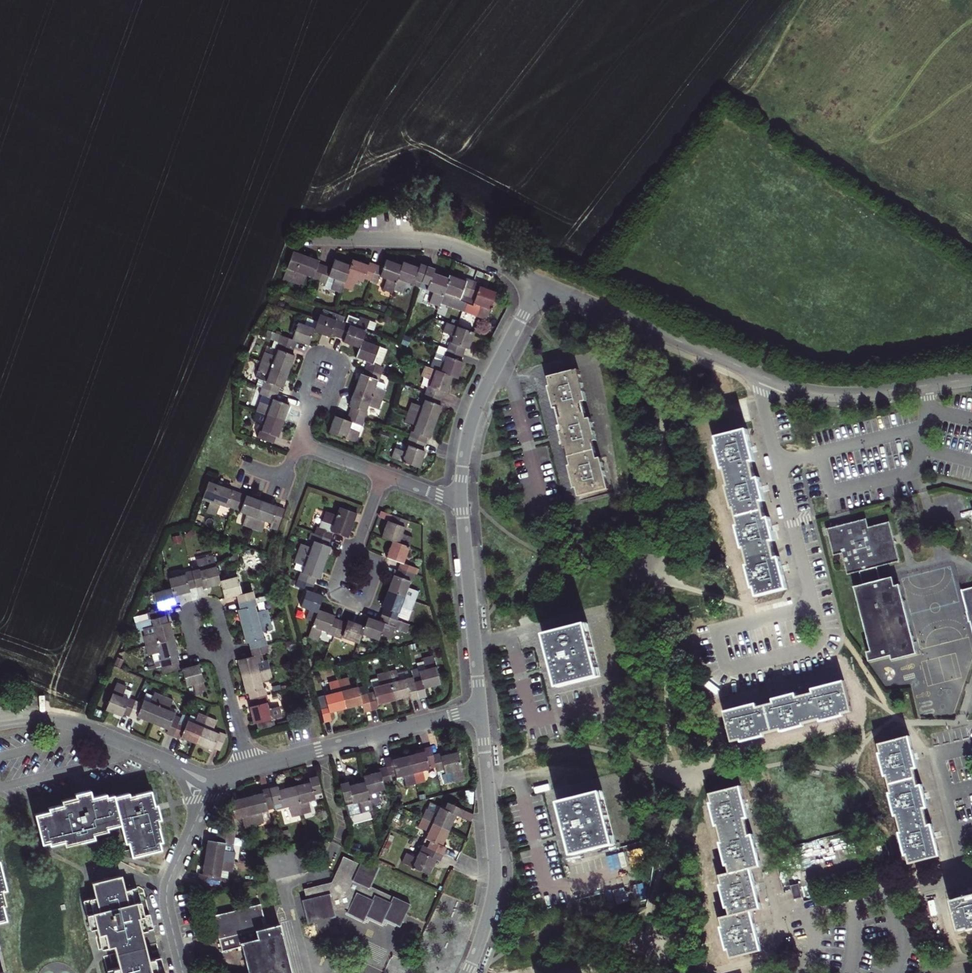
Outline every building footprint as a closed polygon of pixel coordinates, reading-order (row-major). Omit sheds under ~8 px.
[(391,293),(392,290),(402,293),(406,282),(412,285),(413,280),(428,285),(426,290),(433,292),(429,303),(438,306),(439,303),(462,312),(465,303),(473,305),(472,309),(478,310),(475,316),(486,320),(495,293),(479,287),(480,284),(466,279),(465,282),(449,276),(448,279),(432,273),(433,270),(419,265),(418,268),(402,263),(401,266),(385,260),(383,268),(369,263),(368,265),(352,260),(349,266),(334,260),(331,268),(318,264),(319,261),(293,252),(283,278),(285,279),(301,285),(305,275),(312,278),(312,279),(325,284),(328,277),(334,279),(330,289),(339,293),(342,287),(351,290),(355,280),(362,282),(363,279),(377,284),(379,277),(386,279),(382,290),(391,293)] [(262,387),(260,393),(263,394),(254,420),(264,424),(262,431),(260,431),(258,438),(273,443),(275,436),(278,437),(289,405),(287,404),(275,400),(280,386),(282,387),(294,355),(292,354),(296,341),(308,345),(314,330),(330,336),(331,334),(344,338),(343,341),(359,347),(356,357),(368,361),(363,375),(361,374),(349,406),(351,407),(347,420),(335,416),(329,433),(356,443),(367,413),(365,413),(367,406),(378,409),(384,391),(374,387),(377,380),(379,380),(383,367),(381,366),(386,349),(362,340),(366,330),(372,333),(376,323),(359,317),(359,319),(348,315),(346,322),(343,321),(345,317),(323,309),(321,315),(319,314),(314,328),(298,322),(292,339),(267,330),(265,337),(274,340),(269,353),(265,352),(258,370),(262,372),(257,385),(262,387)] [(566,322),(559,324),(562,337),(570,335),(566,322)] [(474,332),(447,323),(444,332),(454,335),(451,343),(450,342),(447,349),(463,355),(465,348),(468,349),(474,332)] [(411,338),(404,336),(402,343),(408,345),(411,338)] [(447,341),(439,338),(437,345),(440,346),(444,348),(447,341)] [(444,348),(440,346),(436,359),(434,359),(431,369),(452,377),(457,378),(463,362),(461,361),(463,355),(447,349),(444,348)] [(452,377),(431,369),(426,367),(423,376),(433,380),(430,387),(429,386),(424,400),(425,400),(423,407),(412,404),(406,422),(416,426),(414,432),(412,431),(407,445),(409,445),(406,453),(396,449),(392,458),(419,468),(425,451),(422,450),(427,437),(430,438),(441,406),(439,405),(444,392),(446,392),(452,377)] [(588,419),(583,402),(587,401),(579,369),(549,377),(551,386),(549,386),(555,409),(557,408),(561,425),(559,426),(565,448),(567,448),(572,465),(569,466),(575,488),(577,488),(580,497),(610,489),(602,458),(598,459),(593,441),(597,441),(591,418),(588,419)] [(766,501),(760,478),(756,479),(752,462),(755,461),(747,430),(744,430),(717,437),(720,446),(717,447),(723,469),(725,469),(730,486),(727,486),(733,509),(735,509),(740,526),(738,526),(743,549),(746,548),(750,566),(748,566),(754,588),(756,588),(758,597),(788,589),(780,558),(777,559),(772,542),(776,541),(770,518),(766,519),(762,502),(766,501)] [(241,512),(247,514),(243,525),(262,532),(266,521),(273,524),(273,523),(280,525),(285,510),(209,482),(203,498),(211,501),(207,511),(217,515),(221,505),(227,507),(227,506),(241,511),(241,512)] [(321,629),(329,632),(329,633),(341,638),(342,637),(359,643),(362,634),(379,640),(381,634),(394,639),(397,631),(407,634),(410,625),(398,621),(399,617),(408,620),(419,592),(408,588),(411,581),(412,582),(417,568),(404,563),(413,538),(403,534),(405,527),(407,528),(408,524),(393,518),(391,522),(389,521),(383,538),(393,542),(388,557),(402,563),(397,576),(394,575),(382,607),(385,608),(380,622),(368,618),(364,628),(348,621),(347,623),(334,619),(335,616),(318,610),(324,596),(310,591),(316,578),(318,579),(330,547),(328,546),(333,532),(347,538),(356,514),(340,507),(337,515),(326,511),(320,528),(318,527),(313,540),(315,541),(312,547),(302,543),(295,562),(305,566),(302,573),(301,572),(296,585),(307,590),(301,606),(309,609),(306,619),(314,622),(308,637),(317,640),(321,629)] [(893,577),(881,581),(878,567),(900,562),(890,522),(879,524),(869,527),(867,519),(854,522),(827,529),(834,556),(843,553),(848,574),(860,572),(864,585),(855,587),(872,651),(868,652),(870,662),(892,656),(893,661),(918,654),(900,584),(896,586),(893,577)] [(192,530),(186,535),(190,539),(195,535),(192,530)] [(252,656),(238,660),(246,693),(249,693),(253,706),(250,706),(254,723),(257,723),(259,730),(275,726),(273,718),(282,716),(280,706),(269,709),(267,702),(269,702),(265,688),(264,689),(262,681),(273,679),(268,659),(264,660),(262,654),(269,652),(265,638),(263,638),(261,631),(272,628),(267,609),(256,611),(254,605),(257,605),(253,591),(241,594),(237,577),(219,581),(213,556),(203,558),(206,569),(199,571),(199,569),(186,572),(186,575),(168,579),(171,588),(155,593),(159,610),(147,613),(149,620),(135,624),(137,632),(144,630),(145,636),(144,637),(149,657),(150,656),(154,669),(162,667),(163,674),(180,670),(176,656),(179,655),(170,622),(168,622),(164,609),(176,606),(173,596),(191,592),(190,589),(203,585),(204,588),(220,584),(224,598),(237,595),(240,609),(238,610),(246,643),(249,643),(252,656)] [(962,591),(967,611),(966,611),(969,623),(970,622),(971,629),(971,588),(962,591)] [(587,624),(546,634),(560,687),(601,676),(587,624)] [(404,649),(395,651),(397,657),(405,655),(404,649)] [(323,716),(325,723),(332,721),(330,713),(362,704),(364,713),(379,709),(378,705),(410,697),(411,700),(425,697),(423,688),(439,684),(432,656),(423,659),(424,662),(416,664),(418,669),(411,671),(414,682),(407,684),(406,679),(399,681),(396,670),(377,675),(378,679),(371,680),(374,692),(361,696),(358,687),(351,689),(348,678),(329,683),(332,694),(325,696),(326,700),(327,704),(320,706),(323,716)] [(207,693),(199,664),(192,666),(183,669),(187,686),(194,685),(197,695),(207,693)] [(797,697),(796,694),(773,700),(774,703),(757,708),(756,704),(725,713),(732,742),(742,740),(742,742),(764,736),(764,734),(781,730),(782,732),(805,726),(804,724),(821,720),(821,722),(844,716),(843,714),(852,712),(844,682),(813,690),(814,693),(797,697)] [(188,721),(189,717),(183,714),(181,718),(175,715),(176,713),(169,711),(173,700),(154,693),(153,696),(150,703),(143,700),(142,704),(129,698),(128,700),(122,697),(125,689),(126,687),(117,683),(106,710),(122,716),(123,714),(136,719),(137,717),(169,730),(167,734),(180,739),(181,737),(212,750),(213,748),(220,750),(226,735),(220,732),(219,734),(213,731),(217,721),(199,713),(197,718),(195,723),(188,721)] [(131,692),(125,689),(122,697),(128,700),(129,698),(131,692)] [(146,693),(143,700),(150,703),(153,696),(146,693)] [(95,708),(91,717),(102,721),(105,712),(95,708)] [(188,721),(195,723),(197,718),(190,715),(189,717),(188,721)] [(892,793),(890,794),(896,816),(898,816),(902,833),(900,833),(906,855),(908,855),(911,864),(940,856),(932,825),(929,826),(924,809),(928,808),(922,785),(918,786),(914,769),(918,768),(909,736),(880,744),(882,753),(880,754),(885,776),(888,775),(892,793)] [(372,810),(371,804),(381,802),(378,790),(385,789),(384,785),(391,783),(389,777),(396,775),(396,777),(404,775),(407,787),(426,782),(423,770),(437,767),(438,771),(444,769),(445,773),(452,771),(455,782),(465,780),(458,752),(441,756),(440,753),(433,755),(431,747),(425,749),(425,751),(392,760),(391,757),(384,759),(387,767),(380,769),(380,772),(364,776),(365,782),(349,786),(348,782),(339,784),(345,806),(360,802),(363,813),(372,810)] [(264,792),(231,801),(235,818),(242,817),(244,828),(264,823),(261,812),(268,810),(267,806),(274,804),(275,808),(282,806),(282,807),(289,806),(292,816),(311,812),(309,801),(322,797),(317,776),(309,778),(310,782),(278,790),(277,787),(263,790),(264,792)] [(729,865),(731,874),(721,876),(724,885),(721,885),(727,908),(729,907),(732,916),(722,918),(724,927),(722,927),(728,950),(729,949),(732,959),(762,951),(752,911),(761,908),(751,869),(761,866),(753,835),(750,835),(746,819),(749,818),(741,786),(710,794),(713,803),(710,803),(716,826),(718,825),(723,842),(721,843),(727,866),(729,865)] [(42,843),(49,842),(50,844),(64,841),(65,845),(94,838),(93,833),(107,830),(107,827),(121,824),(125,843),(128,842),(132,856),(161,849),(160,842),(162,841),(159,827),(160,827),(158,819),(161,818),(157,805),(154,805),(151,791),(129,796),(129,793),(114,796),(114,795),(106,796),(106,794),(92,797),(90,790),(75,793),(76,796),(62,800),(63,804),(48,808),(49,810),(35,814),(42,843)] [(602,791),(561,802),(575,855),(616,844),(602,791)] [(429,831),(426,838),(431,840),(427,847),(422,845),(417,857),(407,853),(403,862),(429,873),(436,859),(440,860),(446,847),(442,845),(456,814),(460,816),(463,809),(448,802),(445,809),(440,807),(437,813),(427,809),(419,827),(429,831)] [(271,821),(268,810),(261,812),(264,823),(271,821)] [(219,884),(221,877),(222,870),(228,871),(232,872),(235,852),(232,852),(224,850),(225,844),(233,845),(235,831),(219,828),(217,842),(208,841),(203,874),(200,874),(199,881),(219,884)] [(394,844),(388,841),(385,847),(392,850),(394,844)] [(800,869),(845,857),(842,842),(796,853),(800,869)] [(360,864),(344,857),(333,879),(337,880),(335,885),(328,884),(325,884),(304,889),(307,899),(302,900),(308,923),(330,917),(329,912),(334,911),(346,908),(349,909),(348,912),(364,920),(366,915),(382,923),(384,918),(401,925),(410,904),(371,885),(379,867),(362,859),(360,864)] [(144,916),(137,887),(125,890),(121,876),(92,883),(96,898),(84,901),(91,929),(97,928),(102,949),(115,946),(120,968),(108,970),(109,972),(164,972),(160,957),(148,960),(141,932),(154,929),(150,914),(144,916)] [(799,884),(791,886),(795,900),(803,898),(799,884)] [(952,901),(960,931),(968,928),(969,931),(971,930),(971,895),(952,901)] [(261,904),(213,916),(222,952),(242,947),(248,972),(292,972),(279,923),(264,927),(262,918),(264,918),(261,904)]
